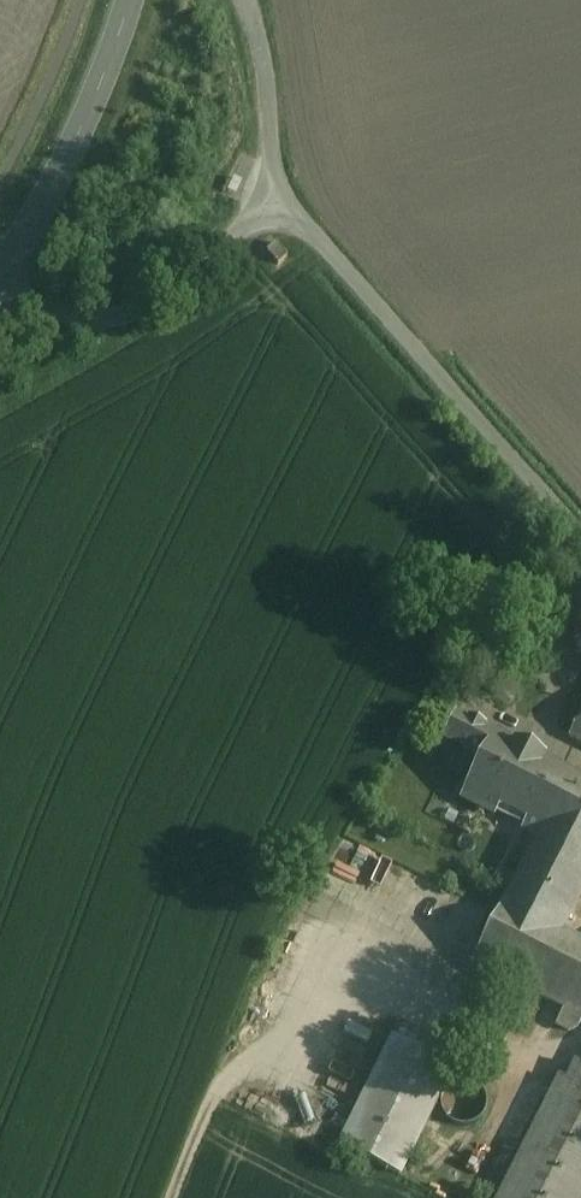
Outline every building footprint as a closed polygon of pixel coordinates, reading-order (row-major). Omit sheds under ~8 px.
[(287,257),(276,244),(266,252),(277,265),(287,257)] [(568,737),(580,744),(580,712),(568,737)] [(469,723),(454,716),(442,739),(481,758),(493,735),(481,729),(482,727),(470,721),(469,723)] [(493,735),(481,758),(460,799),(494,816),(498,809),(525,823),(521,830),(537,838),(580,861),(580,780),(541,760),(542,758),(515,744),(514,746),(493,735)] [(537,838),(503,904),(472,964),(563,1010),(580,1020),(580,943),(559,932),(580,890),(580,861),(537,838)] [(563,1010),(555,1027),(567,1033),(577,1029),(580,1021),(580,1020),(563,1010)] [(452,1068),(392,1038),(338,1147),(398,1177),(452,1068)] [(557,1079),(497,1197),(580,1197),(580,1068),(573,1064),(564,1083),(557,1079)] [(449,1084),(448,1085),(444,1089),(440,1093),(438,1098),(437,1103),(437,1108),(439,1113),(441,1117),(444,1121),(449,1124),(455,1126),(461,1127),(466,1126),(471,1124),(475,1121),(479,1117),(481,1113),(482,1108),(482,1103),(481,1098),(479,1093),(477,1090),(474,1087),(471,1085),(467,1083),(463,1082),(459,1082),(456,1082),(452,1083),(449,1084)]
